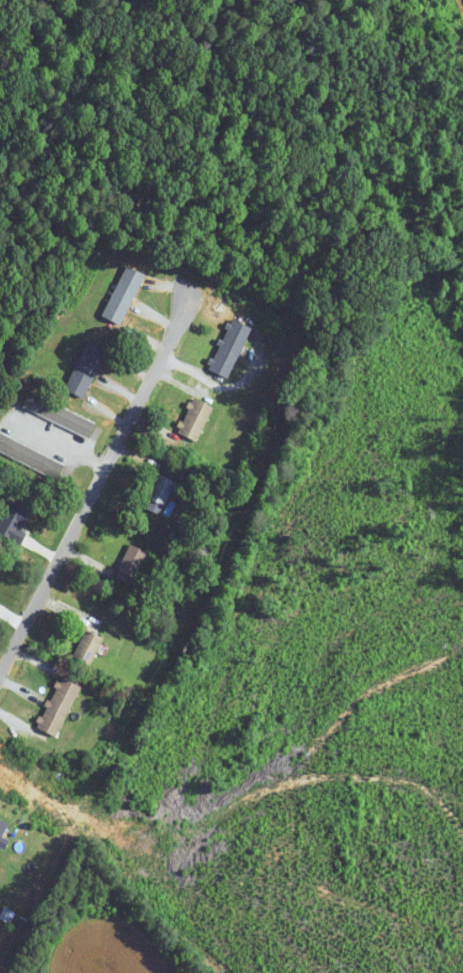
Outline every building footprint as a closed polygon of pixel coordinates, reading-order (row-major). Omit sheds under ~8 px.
[(145,274),(125,265),(102,316),(122,325),(145,274)] [(208,370),(229,378),(250,328),(229,319),(208,370)] [(64,389),(83,399),(108,349),(88,339),(64,389)] [(88,437),(95,421),(28,392),(21,408),(88,437)] [(213,409),(193,399),(176,432),(196,442),(213,409)] [(64,464),(0,432),(0,452),(56,480),(64,464)] [(145,497),(161,508),(172,492),(176,494),(180,487),(161,474),(145,497)] [(114,577),(130,585),(146,553),(130,545),(114,577)] [(90,666),(102,639),(85,631),(73,658),(90,666)] [(55,737),(81,688),(61,678),(36,727),(55,737)]
